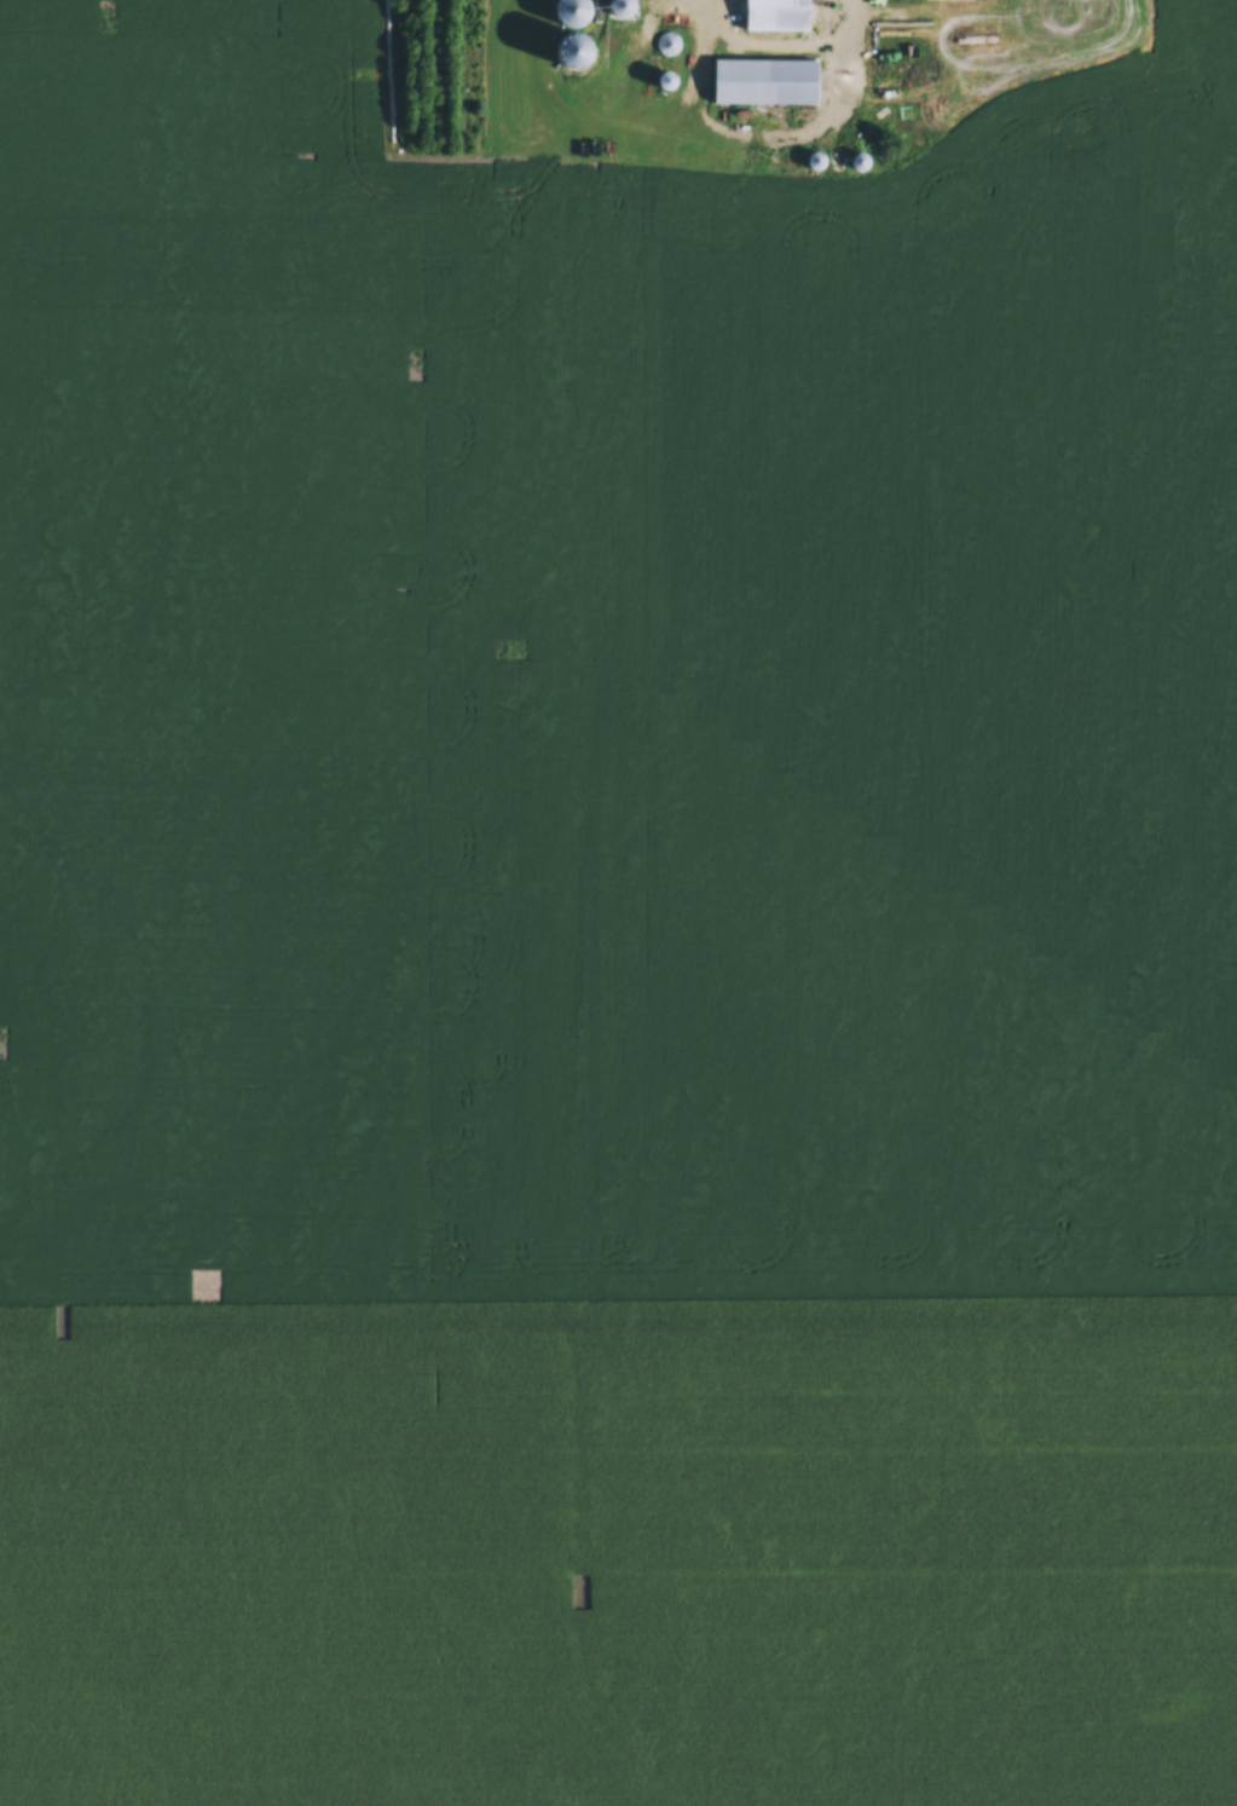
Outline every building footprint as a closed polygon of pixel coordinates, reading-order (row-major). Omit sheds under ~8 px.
[(582,0),(571,0),(558,2),(562,31),(586,27),(582,0)] [(614,19),(630,20),(631,0),(615,0),(614,19)] [(745,34),(809,34),(809,0),(745,0),(745,34)] [(664,60),(680,54),(673,35),(656,41),(664,60)] [(587,73),(587,39),(562,39),(562,73),(587,73)] [(817,63),(714,63),(714,107),(817,107),(817,63)]
